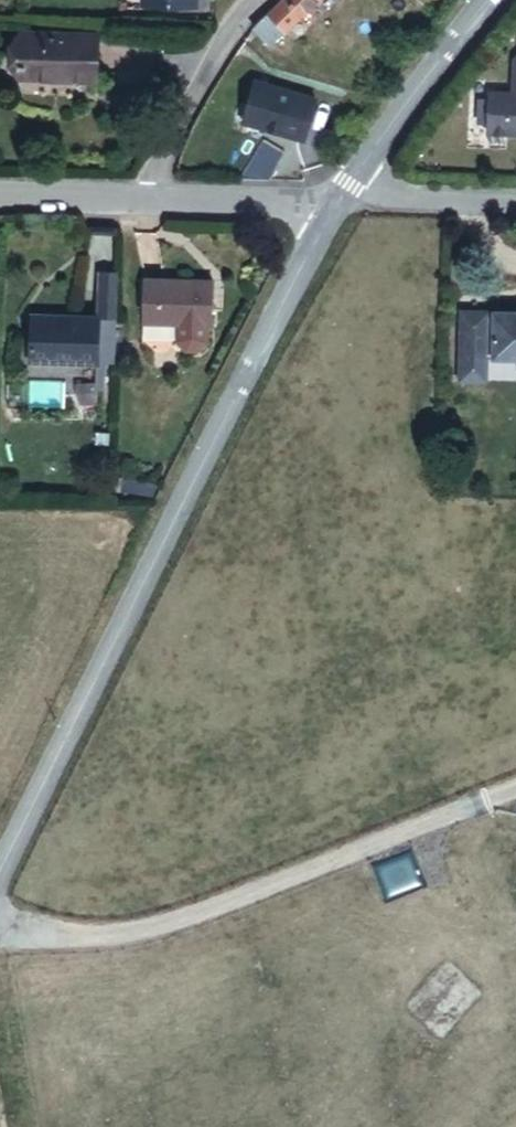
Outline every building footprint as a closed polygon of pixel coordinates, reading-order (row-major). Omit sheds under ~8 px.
[(197,13),(198,0),(144,0),(144,12),(197,13)] [(253,27),(274,48),(321,0),(280,0),(253,27)] [(33,94),(106,95),(107,49),(33,48),(33,94)] [(513,63),(506,70),(506,102),(482,103),(483,140),(489,141),(490,141),(500,142),(501,140),(515,140),(515,63),(513,63)] [(237,196),(270,196),(288,168),(261,157),(237,196)] [(224,332),(228,332),(229,284),(158,284),(158,332),(195,332),(195,348),(203,357),(216,356),(224,348),(224,332)] [(131,325),(133,297),(113,296),(112,324),(131,325)] [(498,314),(497,317),(489,317),(489,314),(465,314),(464,389),(487,389),(488,338),(498,338),(497,361),(515,362),(515,315),(498,314)] [(42,369),(110,371),(112,324),(44,322),(42,369)] [(110,371),(127,372),(131,325),(112,324),(110,371)]
